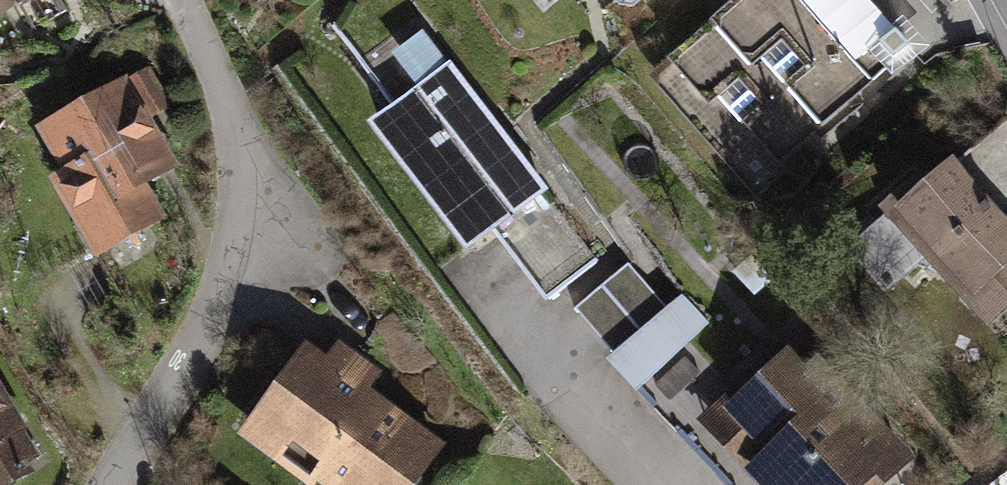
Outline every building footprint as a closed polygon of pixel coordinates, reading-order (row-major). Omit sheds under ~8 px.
[(881,70),(866,53),(856,63),(802,0),(740,0),(672,60),(775,179),(811,149),(801,139),(881,70)] [(893,58),(881,43),(897,29),(871,0),(802,0),(856,63),(866,53),(881,70),(893,58)] [(897,29),(881,43),(893,58),(918,35),(936,55),(971,24),(950,0),(871,0),(897,29)] [(449,67),(380,120),(474,242),(526,202),(544,226),(512,251),(549,299),(597,263),(542,191),(543,190),(449,67)] [(146,74),(46,131),(72,174),(59,182),(79,216),(85,212),(105,245),(154,217),(135,183),(157,170),(139,139),(149,133),(141,119),(164,106),(146,74)] [(948,170),(924,192),(916,184),(887,210),(989,319),(1006,302),(1006,234),(986,211),(989,208),(984,203),(981,205),(948,170)] [(667,308),(628,263),(574,309),(612,354),(667,308)] [(753,470),(767,484),(878,484),(903,461),(851,406),(855,403),(792,336),(777,350),(786,359),(732,409),(772,452),(753,470)] [(303,352),(251,424),(286,450),(295,438),(323,459),(315,471),(334,484),(395,484),(408,468),(417,475),(437,449),(376,405),(370,414),(357,405),(364,396),(303,352)] [(2,431),(21,463),(34,455),(14,422),(9,425),(0,409),(0,432),(2,431)]
